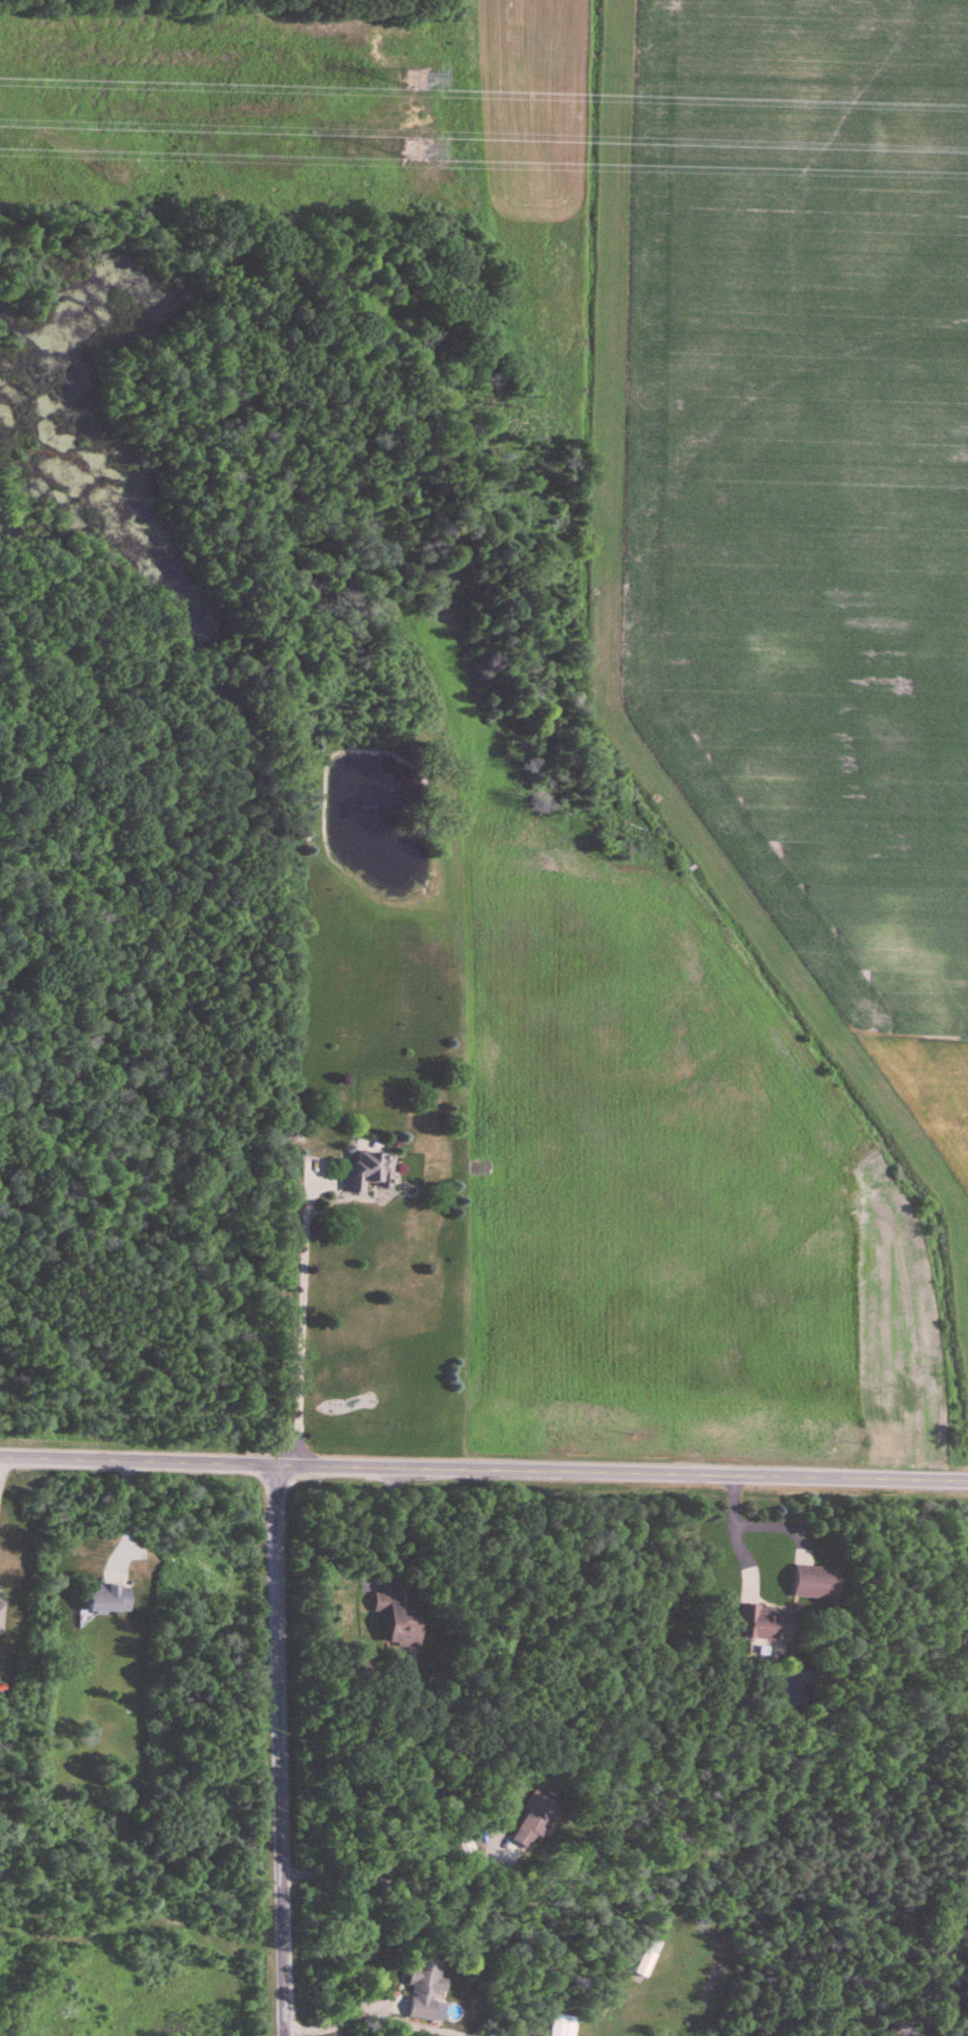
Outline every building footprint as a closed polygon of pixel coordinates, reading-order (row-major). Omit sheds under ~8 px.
[(354,1194),(366,1194),(366,1185),(394,1185),(395,1153),(356,1152),(354,1194)] [(794,1599),(839,1601),(841,1570),(795,1568),(794,1599)] [(130,1613),(130,1587),(87,1587),(87,1613),(130,1613)] [(403,1594),(375,1593),(374,1613),(389,1614),(389,1644),(422,1645),(422,1620),(403,1619),(403,1594)] [(739,1640),(793,1642),(794,1609),(740,1608),(739,1640)] [(557,1814),(535,1802),(523,1825),(545,1836),(557,1814)] [(408,2019),(434,2022),(437,1992),(447,1993),(448,1981),(440,1980),(442,1961),(415,1958),(408,2019)] [(578,2018),(554,2015),(552,2035),(576,2035),(578,2018)]
